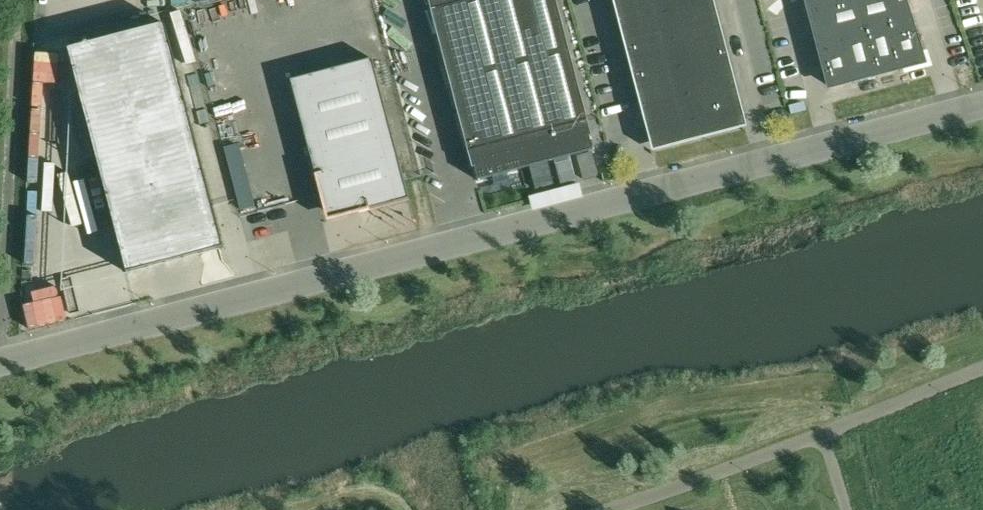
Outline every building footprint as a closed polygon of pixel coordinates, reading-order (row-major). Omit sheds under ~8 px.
[(431,10),(472,168),(475,168),(478,180),(478,181),(479,181),(493,177),(495,184),(509,180),(507,173),(522,170),(583,153),(592,151),(593,151),(593,150),(590,138),(589,137),(592,137),(588,122),(556,0),(428,0),(431,10)] [(667,15),(663,0),(615,0),(613,1),(620,28),(667,15)] [(667,15),(715,3),(714,0),(663,0),(667,15)] [(857,0),(804,0),(807,13),(857,0)] [(807,13),(815,41),(864,28),(857,0),(807,13)] [(907,0),(858,0),(857,0),(864,28),(912,16),(907,0)] [(715,3),(667,15),(674,42),(722,30),(715,3)] [(620,28),(627,55),(674,42),(667,15),(620,28)] [(864,28),(877,77),(901,71),(892,37),(917,31),(912,16),(864,28)] [(165,24),(68,49),(127,273),(202,253),(219,249),(223,247),(165,24)] [(877,77),(864,28),(815,41),(819,57),(846,49),(854,83),(877,77)] [(722,30),(674,42),(682,69),(729,57),(722,30)] [(892,37),(901,71),(927,64),(917,31),(892,37)] [(634,82),(682,69),(674,42),(627,55),(634,82)] [(827,90),(854,83),(846,49),(819,57),(827,90)] [(729,57),(682,69),(689,96),(736,84),(729,57)] [(291,81),(318,187),(327,221),(359,213),(409,199),(373,59),(291,81)] [(634,82),(641,109),(689,96),(682,69),(634,82)] [(736,84),(689,96),(696,124),(700,139),(747,127),(736,84)] [(700,139),(696,124),(689,96),(641,109),(652,151),(700,139)]
